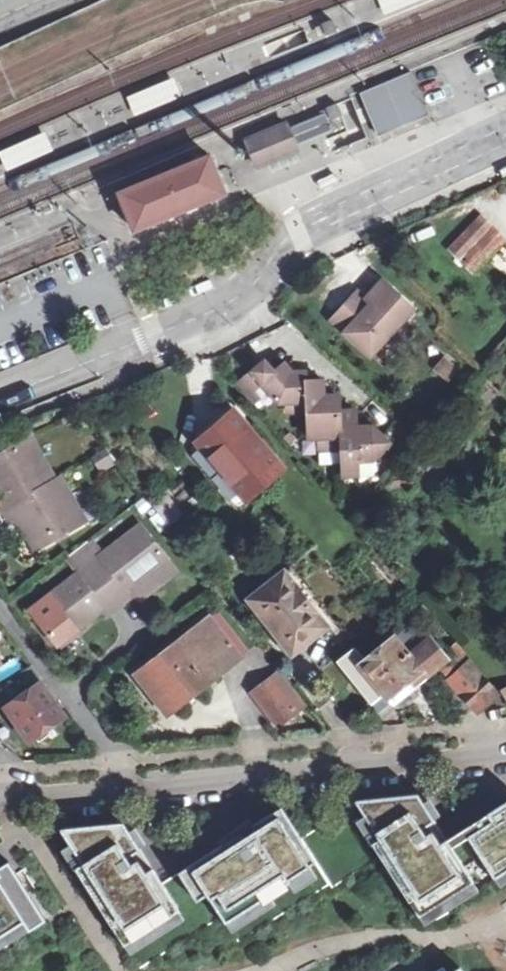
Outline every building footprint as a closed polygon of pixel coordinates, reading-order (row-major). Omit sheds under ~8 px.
[(384,13),(417,0),(379,0),(384,13)] [(362,93),(381,140),(430,120),(411,73),(362,93)] [(172,79),(125,99),(133,116),(180,97),(172,79)] [(286,125),(294,144),(302,140),(329,129),(321,110),(292,123),(286,125)] [(247,141),(257,166),(297,150),(294,144),(286,125),(247,141)] [(0,154),(0,167),(3,173),(53,153),(46,135),(0,154)] [(126,169),(133,187),(168,173),(195,163),(187,145),(126,169)] [(173,171),(120,192),(135,230),(184,210),(187,209),(204,202),(226,193),(211,156),(173,171)] [(337,180),(333,173),(318,180),(320,184),(321,187),(337,180)] [(473,246),(491,227),(479,216),(450,249),(476,273),(488,260),(473,246)] [(488,260),(505,241),(491,227),(473,246),(488,260)] [(412,310),(382,282),(368,298),(373,303),(366,310),(353,299),(334,320),(372,354),(412,310)] [(359,291),(353,299),(366,310),(373,303),(368,298),(359,291)] [(427,373),(442,389),(460,370),(445,355),(427,373)] [(255,402),(261,397),(255,390),(264,383),(281,401),(289,401),(289,410),(307,411),(307,380),(307,372),(294,373),(285,364),(275,371),(265,362),(239,384),(255,402)] [(324,380),(307,380),(307,411),(309,437),(320,437),(321,449),(343,448),(341,410),(341,395),(325,395),(324,380)] [(357,410),(341,410),(343,448),(344,470),(360,470),(360,460),(374,460),(390,441),(371,426),(358,426),(357,410)] [(234,413),(191,448),(227,496),(239,507),(248,499),(246,495),(280,466),(234,413)] [(2,512),(7,509),(57,480),(31,436),(0,455),(0,508),(2,512)] [(108,447),(94,455),(102,466),(114,457),(108,447)] [(61,478),(57,480),(7,509),(14,521),(20,518),(31,537),(37,550),(87,521),(61,478)] [(146,517),(161,532),(183,512),(168,496),(146,517)] [(20,518),(14,521),(24,541),(31,537),(20,518)] [(82,572),(32,608),(57,642),(104,607),(109,612),(134,593),(129,587),(168,558),(141,524),(101,556),(89,540),(68,555),(82,572)] [(328,626),(284,570),(248,599),(293,654),(328,626)] [(208,619),(136,674),(156,700),(180,681),(191,695),(238,658),(208,619)] [(365,661),(355,650),(340,661),(384,715),(395,707),(391,701),(439,663),(447,657),(444,653),(432,638),(410,655),(395,635),(365,661)] [(453,679),(471,665),(473,663),(456,642),(444,653),(447,657),(439,663),(453,679)] [(0,684),(0,700),(30,741),(65,716),(39,682),(42,680),(30,665),(0,684)] [(497,695),(471,665),(453,679),(477,710),(497,695)] [(304,705),(279,672),(253,691),(280,724),(304,705)] [(180,681),(156,700),(167,713),(191,695),(180,681)] [(61,828),(83,863),(76,867),(140,968),(222,915),(238,941),(330,883),(333,888),(382,856),(420,915),(473,881),(477,888),(505,871),(505,803),(464,829),(469,837),(453,847),(448,840),(419,793),(357,800),(358,803),(301,839),(282,808),(253,826),(256,830),(244,837),(241,833),(162,884),(123,822),(61,828)] [(469,837),(464,829),(448,840),(453,847),(469,837)] [(52,914),(33,883),(37,881),(27,866),(17,873),(9,861),(0,866),(0,947),(52,914)] [(473,881),(420,915),(425,924),(479,890),(477,888),(473,881)]
